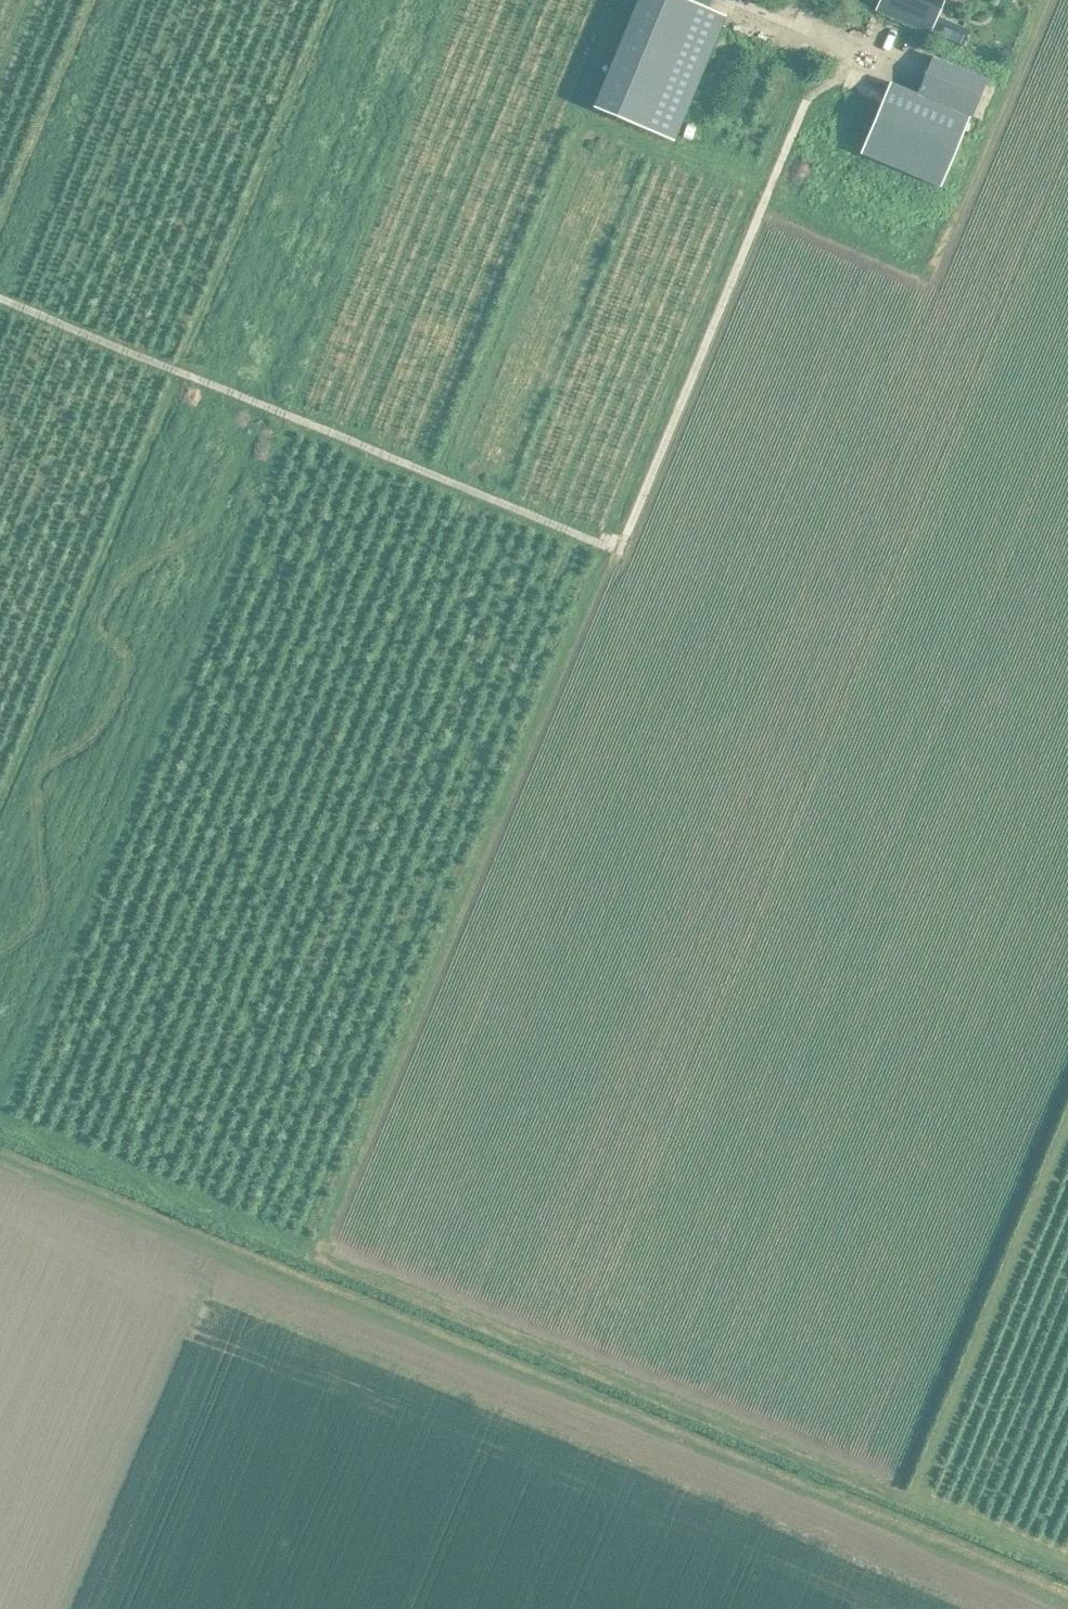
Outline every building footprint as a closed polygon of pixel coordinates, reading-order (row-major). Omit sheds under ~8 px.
[(591,107),(673,140),(725,15),(707,8),(689,0),(635,0),(591,107)] [(915,93),(969,115),(972,116),(987,78),(931,55),(915,93)] [(940,188),(969,115),(915,93),(888,82),(858,156),(940,188)]
